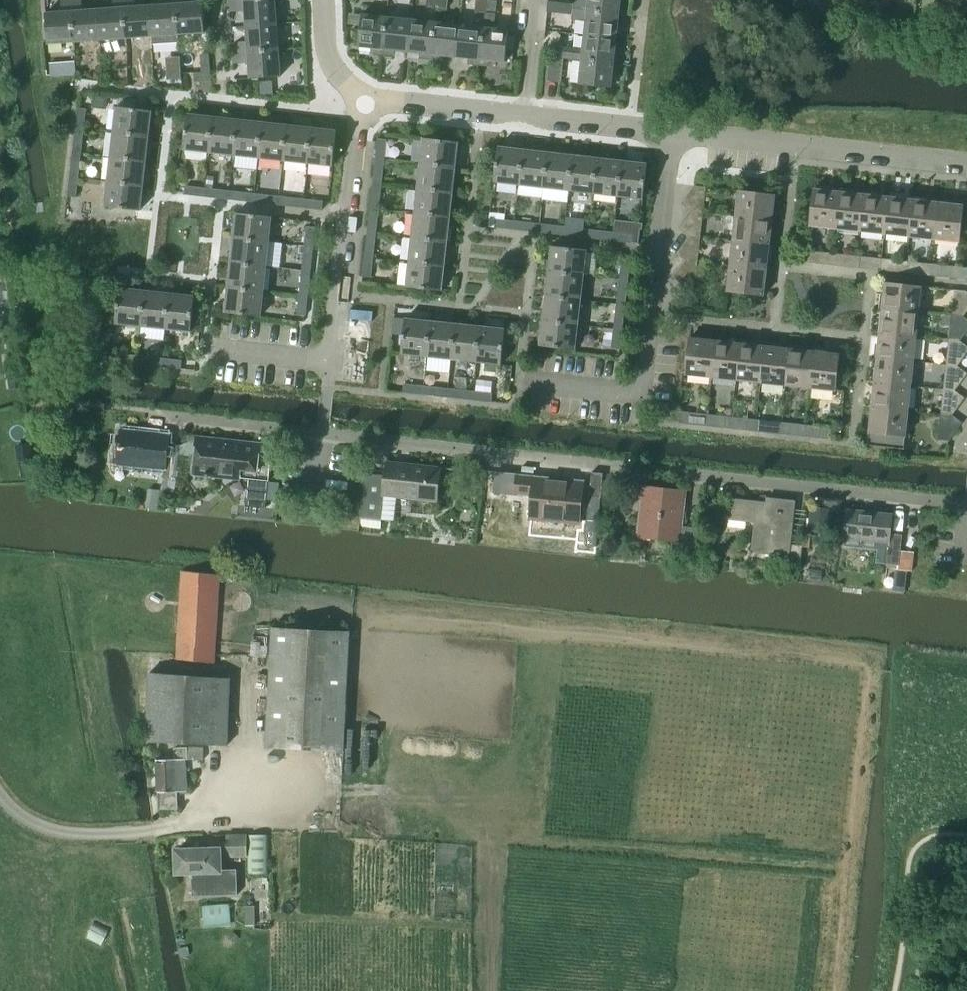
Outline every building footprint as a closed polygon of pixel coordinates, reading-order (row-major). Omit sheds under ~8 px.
[(74,42),(71,0),(61,0),(61,11),(45,13),(48,44),(74,42)] [(74,42),(100,40),(98,9),(83,10),(82,0),(71,0),(74,42)] [(100,40),(127,38),(124,0),(113,0),(114,8),(98,9),(100,40)] [(127,38),(153,36),(150,5),(134,6),(134,0),(124,0),(127,38)] [(153,36),(153,44),(179,42),(179,34),(176,0),(165,0),(165,4),(150,5),(153,36)] [(179,34),(205,32),(203,2),(186,3),(186,0),(176,0),(179,34)] [(247,26),(277,24),(275,0),(247,0),(229,1),(230,11),(246,10),(247,26)] [(436,8),(446,9),(447,0),(437,0),(436,8)] [(474,12),(484,13),(486,0),(482,0),(475,0),(474,12)] [(483,28),(478,67),(490,68),(491,62),(504,63),(507,33),(507,31),(494,29),(496,14),(495,14),(496,2),(486,0),(484,13),(486,13),(484,28),(483,28)] [(573,4),(573,10),(624,15),(625,3),(620,3),(620,0),(578,0),(573,4)] [(547,2),(546,13),(559,14),(560,3),(547,2)] [(585,21),(583,36),(616,39),(617,26),(623,27),(624,15),(573,10),(573,4),(560,3),(559,14),(571,15),(571,19),(585,21)] [(937,9),(936,21),(951,23),(952,11),(937,9)] [(361,15),(357,47),(371,49),(370,55),(383,56),(387,18),(361,15)] [(387,18),(383,56),(393,58),(394,51),(407,53),(411,20),(387,18)] [(411,20),(407,53),(419,54),(418,60),(430,61),(434,23),(411,20)] [(434,23),(430,61),(442,63),(443,56),(455,58),(459,25),(434,23)] [(248,42),(233,43),(233,53),(279,50),(277,24),(247,26),(248,42)] [(459,25),(455,58),(467,59),(466,65),(478,67),(483,28),(459,25)] [(551,46),(549,58),(563,59),(563,58),(581,60),(581,61),(619,64),(620,52),(614,51),(616,39),(583,36),(582,50),(551,46)] [(281,76),(279,50),(233,53),(234,64),(250,63),(251,79),(281,76)] [(560,82),(563,59),(549,58),(547,81),(560,82)] [(617,76),(619,64),(581,61),(578,85),(610,88),(612,76),(617,76)] [(75,62),(67,63),(68,75),(76,74),(75,62)] [(181,66),(168,67),(169,80),(182,79),(181,66)] [(202,74),(194,74),(194,83),(211,82),(211,74),(202,74)] [(272,83),(259,84),(260,96),(272,95),(272,83)] [(116,107),(113,132),(149,136),(152,111),(147,111),(149,98),(137,97),(135,109),(116,107)] [(78,108),(75,128),(84,128),(86,109),(78,108)] [(184,150),(209,153),(213,118),(187,115),(184,150)] [(213,118),(209,153),(234,156),(237,120),(213,118)] [(237,120),(234,156),(236,156),(235,168),(257,170),(258,158),(262,123),(237,120)] [(262,123),(258,158),(283,161),(287,126),(262,123)] [(287,126),(283,161),(308,164),(311,129),(287,126)] [(75,128),(73,147),(82,148),(84,128),(75,128)] [(311,129),(308,164),(333,167),(337,131),(311,129)] [(113,132),(110,157),(146,161),(149,136),(113,132)] [(377,138),(375,158),(384,159),(386,139),(377,138)] [(423,138),(420,164),(455,168),(458,142),(423,138)] [(498,147),(494,183),(519,186),(523,150),(498,147)] [(523,150),(519,186),(544,189),(548,153),(523,150)] [(548,153),(544,189),(568,191),(573,156),(548,153)] [(573,156),(568,191),(593,194),(597,159),(573,156)] [(110,157),(108,182),(143,186),(146,161),(110,157)] [(72,158),(70,178),(78,178),(80,159),(72,158)] [(373,178),(382,179),(384,159),(375,158),(373,178)] [(597,159),(593,194),(618,197),(622,162),(597,159)] [(622,162),(618,197),(643,200),(647,165),(622,162)] [(420,164),(417,188),(453,192),(455,168),(420,164)] [(70,178),(68,197),(76,198),(78,178),(70,178)] [(108,182),(105,207),(140,211),(143,186),(108,182)] [(185,186),(184,192),(184,195),(204,197),(205,188),(185,186)] [(682,204),(692,212),(703,213),(705,188),(695,187),(682,204)] [(372,188),(369,207),(378,208),(381,189),(372,188)] [(417,188),(415,213),(450,217),(453,192),(417,188)] [(205,189),(204,197),(224,199),(225,191),(205,189)] [(814,189),(810,226),(835,229),(839,192),(814,189)] [(738,191),(735,217),(772,221),(775,196),(738,191)] [(234,192),(233,200),(253,203),(254,194),(234,192)] [(839,192),(835,229),(860,232),(864,195),(839,192)] [(254,194),(253,203),(273,205),(274,196),(254,194)] [(864,195),(860,232),(884,234),(888,198),(864,195)] [(283,197),(282,206),(302,208),(303,199),(283,197)] [(888,198),(884,234),(909,237),(913,200),(888,198)] [(303,199),(302,208),(322,210),(323,203),(323,202),(303,199)] [(913,200),(909,237),(934,240),(938,203),(913,200)] [(938,203),(934,240),(959,243),(963,206),(938,203)] [(367,227),(376,228),(378,208),(369,207),(367,227)] [(679,230),(689,237),(700,239),(703,213),(692,212),(679,230)] [(236,213),(234,239),(269,242),(271,217),(236,213)] [(415,213),(412,238),(447,242),(450,217),(415,213)] [(735,217),(732,241),(770,246),(772,221),(735,217)] [(495,219),(494,228),(513,230),(514,221),(495,219)] [(514,221),(513,230),(533,232),(534,223),(514,221)] [(544,225),(543,233),(563,235),(563,227),(544,225)] [(306,227),(304,247),(313,248),(315,228),(306,227)] [(563,227),(563,235),(582,237),(583,229),(563,227)] [(593,230),(592,239),(612,241),(613,232),(593,230)] [(613,232),(612,241),(631,243),(632,235),(613,232)] [(366,237),(364,257),(373,258),(375,238),(366,237)] [(677,254),(686,262),(697,263),(700,239),(689,237),(677,254)] [(412,238),(409,262),(444,266),(447,242),(412,238)] [(234,239),(231,263),(266,267),(269,242),(234,239)] [(732,241),(730,266),(767,271),(770,246),(732,241)] [(551,246),(548,272),(583,276),(586,250),(551,246)] [(301,266),(311,267),(313,248),(304,247),(303,254),(301,266)] [(805,262),(831,265),(832,254),(806,251),(805,262)] [(832,254),(831,265),(856,268),(857,256),(832,254)] [(857,256),(856,268),(880,271),(881,259),(857,256)] [(362,276),(363,276),(371,277),(373,258),(364,257),(362,276)] [(622,261),(620,280),(628,281),(630,262),(622,261)] [(409,262),(406,288),(442,292),(444,266),(409,262)] [(674,279),(684,286),(694,287),(697,263),(686,262),(674,279)] [(906,262),(905,273),(930,276),(931,264),(906,262)] [(231,263),(228,288),(263,292),(266,267),(231,263)] [(930,276),(966,280),(966,268),(963,268),(957,267),(931,264),(930,276)] [(727,291),(727,292),(764,296),(767,271),(730,266),(727,291)] [(548,272),(545,296),(581,300),(583,276),(548,272)] [(300,277),(298,296),(307,297),(310,278),(300,277)] [(620,280),(618,299),(626,300),(628,281),(620,280)] [(884,283),(882,309),(919,312),(922,287),(884,283)] [(228,288),(225,313),(261,317),(263,292),(228,288)] [(119,289),(116,324),(141,327),(145,291),(119,289)] [(951,316),(963,317),(966,311),(966,293),(966,291),(954,290),(951,316)] [(145,291),(141,327),(166,329),(169,294),(145,291)] [(169,294),(166,329),(191,332),(195,297),(169,294)] [(296,315),(304,316),(305,316),(307,297),(298,296),(296,315)] [(545,296),(543,321),(578,325),(581,300),(545,296)] [(882,309),(879,333),(916,337),(919,312),(882,309)] [(617,310),(614,329),(623,330),(625,311),(617,310)] [(949,343),(960,344),(966,335),(966,322),(963,319),(952,318),(949,343)] [(405,319),(401,354),(427,357),(430,322),(405,319)] [(543,321),(540,346),(575,350),(578,325),(543,321)] [(427,357),(425,371),(450,373),(451,359),(455,325),(430,322),(427,357)] [(455,325),(451,359),(476,362),(480,327),(455,325)] [(480,327),(476,362),(501,365),(505,330),(480,327)] [(614,329),(612,348),(620,349),(623,330),(614,329)] [(879,333),(876,358),(914,362),(916,337),(879,333)] [(686,373),(686,375),(711,378),(715,341),(690,338),(686,373)] [(715,341),(711,378),(736,380),(740,343),(715,341)] [(740,343),(736,380),(760,383),(764,346),(740,343)] [(946,366),(957,368),(966,356),(966,350),(960,344),(949,343),(946,366)] [(764,346),(760,383),(785,386),(789,349),(764,346)] [(789,349),(785,386),(809,388),(814,351),(789,349)] [(814,351),(809,388),(835,391),(839,354),(814,351)] [(112,352),(111,361),(132,363),(133,354),(112,352)] [(17,356),(5,358),(7,370),(19,368),(17,356)] [(144,356),(143,364),(162,366),(163,358),(144,356)] [(163,358),(162,366),(181,368),(182,360),(163,358)] [(876,358),(874,383),(911,386),(914,362),(876,358)] [(943,391),(955,393),(966,378),(966,375),(957,368),(946,366),(943,391)] [(453,390),(452,398),(472,401),(473,392),(466,391),(467,381),(456,380),(455,390),(453,390)] [(404,383),(403,391),(423,394),(424,385),(404,383)] [(874,383),(871,407),(908,411),(911,386),(874,383)] [(424,385),(423,394),(442,396),(443,387),(424,385)] [(943,391),(941,416),(952,418),(965,401),(955,393),(943,391)] [(473,392),(472,401),(492,403),(493,394),(473,392)] [(871,407),(867,446),(904,450),(908,411),(871,407)] [(938,441),(949,442),(962,426),(952,418),(941,416),(938,441)] [(121,431),(118,463),(119,463),(118,464),(165,469),(164,478),(176,479),(180,446),(169,444),(170,436),(121,431)] [(181,447),(180,456),(195,457),(194,473),(248,479),(245,506),(266,508),(266,500),(277,501),(279,483),(269,482),(268,482),(271,459),(259,458),(261,446),(197,439),(197,441),(182,447),(181,447)] [(29,445),(17,447),(19,457),(31,455),(29,445)] [(364,474),(359,518),(358,527),(379,529),(383,497),(435,503),(439,468),(385,462),(384,476),(364,474)] [(531,521),(578,525),(582,481),(494,473),(493,489),(498,490),(498,495),(533,498),(531,521)] [(643,488),(638,536),(681,541),(679,555),(696,557),(699,528),(682,526),(686,492),(643,488)] [(795,501),(778,499),(778,504),(730,499),(728,520),(754,523),(751,553),(788,557),(787,564),(800,565),(802,545),(791,544),(795,501)] [(175,504),(174,512),(186,513),(187,506),(175,504)] [(811,508),(809,528),(828,531),(830,510),(811,508)] [(842,537),(886,542),(889,542),(887,564),(897,565),(900,537),(889,535),(891,515),(845,510),(842,537)] [(578,529),(577,542),(576,545),(596,547),(599,522),(587,520),(586,530),(578,529)] [(175,661),(214,663),(219,574),(180,572),(175,661)] [(342,753),(349,632),(272,627),(265,748),(342,753)] [(145,742),(226,747),(230,678),(149,673),(145,742)] [(185,759),(174,759),(155,760),(157,811),(176,810),(175,793),(186,792),(184,760),(202,761),(203,749),(187,748),(185,759)] [(185,759),(187,748),(173,748),(174,759),(185,759)] [(226,835),(226,858),(247,858),(247,835),(226,835)] [(192,896),(238,895),(237,869),(219,870),(218,849),(175,850),(176,873),(192,872),(193,878),(192,878),(192,896)] [(202,906),(204,928),(231,926),(229,905),(202,906)] [(233,931),(228,936),(234,943),(239,938),(233,931)] [(188,947),(179,949),(180,956),(190,954),(188,947)]
